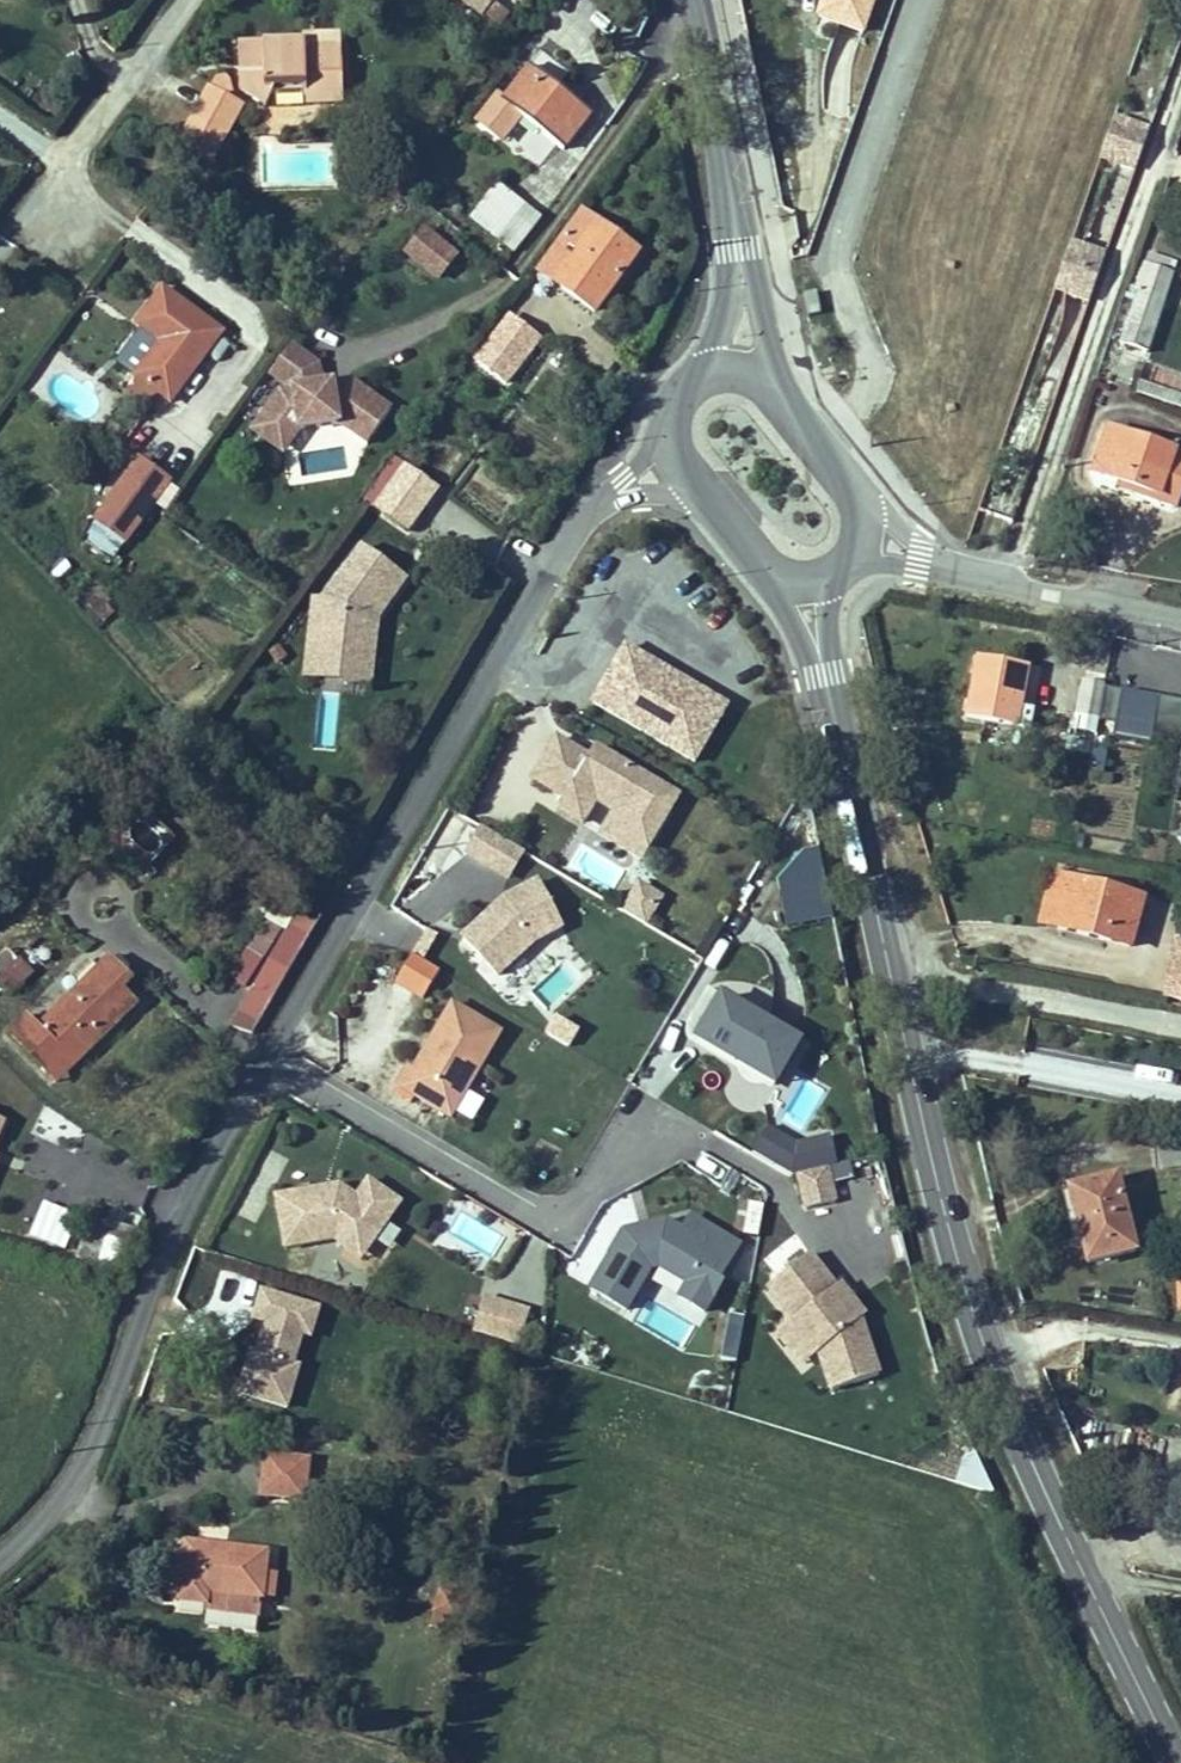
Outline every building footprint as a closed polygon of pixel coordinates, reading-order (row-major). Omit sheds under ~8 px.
[(815,19),(865,35),(876,0),(821,0),(815,19)] [(501,23),(507,13),(492,2),(484,12),(501,23)] [(276,42),(276,50),(305,49),(305,40),(276,42)] [(341,60),(305,62),(305,49),(276,50),(276,42),(239,44),(240,80),(251,84),(246,94),(265,105),(277,85),(305,85),(305,102),(305,104),(342,102),(341,60)] [(341,47),(305,49),(305,62),(341,60),(341,47)] [(532,67),(520,83),(533,92),(544,76),(532,67)] [(218,72),(210,85),(229,96),(236,95),(231,79),(218,72)] [(564,149),(593,114),(544,76),(533,92),(520,83),(505,101),(502,98),(482,124),(501,139),(521,115),(564,149)] [(240,91),(246,94),(251,84),(240,80),(240,91)] [(244,104),(229,96),(210,85),(179,145),(212,163),(244,104)] [(269,103),(305,102),(305,85),(277,85),(265,105),(269,103)] [(1149,132),(1112,119),(1098,158),(1136,171),(1149,132)] [(472,217),(516,250),(542,217),(498,184),(472,217)] [(582,212),(540,269),(593,308),(636,251),(582,212)] [(424,225),(402,252),(441,282),(462,255),(424,225)] [(1106,256),(1069,243),(1054,288),(1091,301),(1106,256)] [(1175,261),(1151,253),(1146,265),(1171,274),(1175,261)] [(1146,348),(1171,274),(1146,265),(1122,340),(1146,348)] [(171,401),(222,332),(163,289),(137,324),(161,341),(135,375),(171,401)] [(801,291),(804,313),(816,312),(814,289),(801,291)] [(542,340),(510,317),(482,355),(496,366),(514,377),(542,340)] [(284,355),(263,384),(278,395),(278,402),(314,396),(311,375),(284,355)] [(486,380),(496,366),(482,355),(471,370),(486,380)] [(1139,379),(1136,388),(1180,404),(1180,394),(1139,379)] [(273,403),(255,427),(278,443),(291,441),(331,434),(359,455),(382,422),(343,392),(338,398),(326,399),(325,394),(314,396),(278,402),(273,403)] [(278,443),(255,427),(245,441),(275,464),(291,441),(278,443)] [(1138,486),(1136,492),(1174,506),(1180,485),(1180,452),(1108,427),(1094,469),(1116,478),(1138,486)] [(169,482),(139,460),(97,517),(126,539),(169,482)] [(404,467),(377,506),(406,528),(435,488),(404,467)] [(1136,492),(1138,486),(1116,478),(1115,484),(1136,492)] [(359,550),(321,601),(304,658),(345,671),(364,620),(369,614),(375,617),(402,581),(359,550)] [(321,601),(312,599),(292,669),(349,688),(375,617),(369,614),(364,620),(345,671),(304,658),(321,601)] [(621,639),(585,699),(695,763),(730,703),(621,639)] [(1026,671),(977,661),(966,716),(1029,728),(1032,711),(1019,709),(1026,671)] [(1082,682),(1077,713),(1099,717),(1105,687),(1082,682)] [(1121,689),(1105,687),(1099,717),(1115,721),(1121,689)] [(635,856),(672,792),(588,745),(583,753),(551,734),(526,776),(557,795),(551,807),(635,856)] [(478,826),(462,856),(508,881),(524,851),(478,826)] [(818,855),(770,867),(786,930),(834,918),(818,855)] [(1051,877),(1039,924),(1129,946),(1141,899),(1051,877)] [(496,898),(460,930),(496,973),(529,943),(562,924),(534,878),(496,898)] [(653,895),(631,882),(618,906),(640,918),(653,895)] [(225,977),(248,990),(231,1020),(252,1032),(315,923),(271,898),(225,977)] [(1170,930),(1163,994),(1180,997),(1180,932),(1170,930)] [(410,953),(392,983),(422,1001),(440,970),(410,953)] [(130,976),(111,957),(39,1027),(28,1017),(9,1035),(47,1073),(73,1048),(81,1056),(136,1002),(120,986),(130,976)] [(697,982),(671,1027),(754,1075),(781,1031),(697,982)] [(493,1032),(447,1005),(409,1071),(405,1069),(394,1088),(444,1118),(493,1032)] [(545,1036),(571,1044),(577,1025),(551,1017),(545,1036)] [(55,1081),(81,1056),(73,1048),(47,1073),(55,1081)] [(11,1122),(0,1118),(0,1148),(11,1122)] [(1155,1170),(1180,1167),(1180,1138),(1180,1131),(1151,1133),(1155,1170)] [(825,1162),(793,1169),(802,1205),(833,1197),(825,1162)] [(1116,1178),(1068,1190),(1080,1237),(1086,1263),(1135,1251),(1116,1178)] [(335,1186),(273,1198),(280,1246),(330,1237),(356,1257),(397,1202),(366,1182),(353,1199),(335,1186)] [(1072,1239),(1080,1237),(1068,1190),(1060,1192),(1072,1239)] [(755,1234),(762,1206),(749,1203),(743,1231),(755,1234)] [(614,1229),(584,1287),(621,1306),(643,1264),(651,1261),(681,1278),(675,1291),(699,1306),(731,1239),(683,1214),(674,1228),(656,1217),(614,1229)] [(128,1273),(142,1234),(113,1224),(100,1265),(128,1273)] [(805,1256),(766,1286),(792,1322),(775,1335),(796,1361),(813,1344),(826,1386),(873,1371),(854,1314),(859,1311),(837,1284),(833,1288),(805,1256)] [(288,1410),(318,1304),(257,1287),(247,1322),(255,1324),(235,1396),(288,1410)] [(481,1297),(472,1331),(516,1345),(527,1310),(481,1297)] [(1167,1457),(1180,1458),(1180,1436),(1169,1434),(1167,1457)] [(303,1499),(307,1459),(265,1455),(262,1494),(303,1499)] [(267,1551),(185,1542),(179,1599),(206,1603),(208,1590),(262,1595),(267,1551)] [(262,1595),(208,1590),(206,1603),(206,1610),(259,1616),(262,1595)] [(453,1632),(457,1619),(435,1612),(431,1625),(453,1632)]
